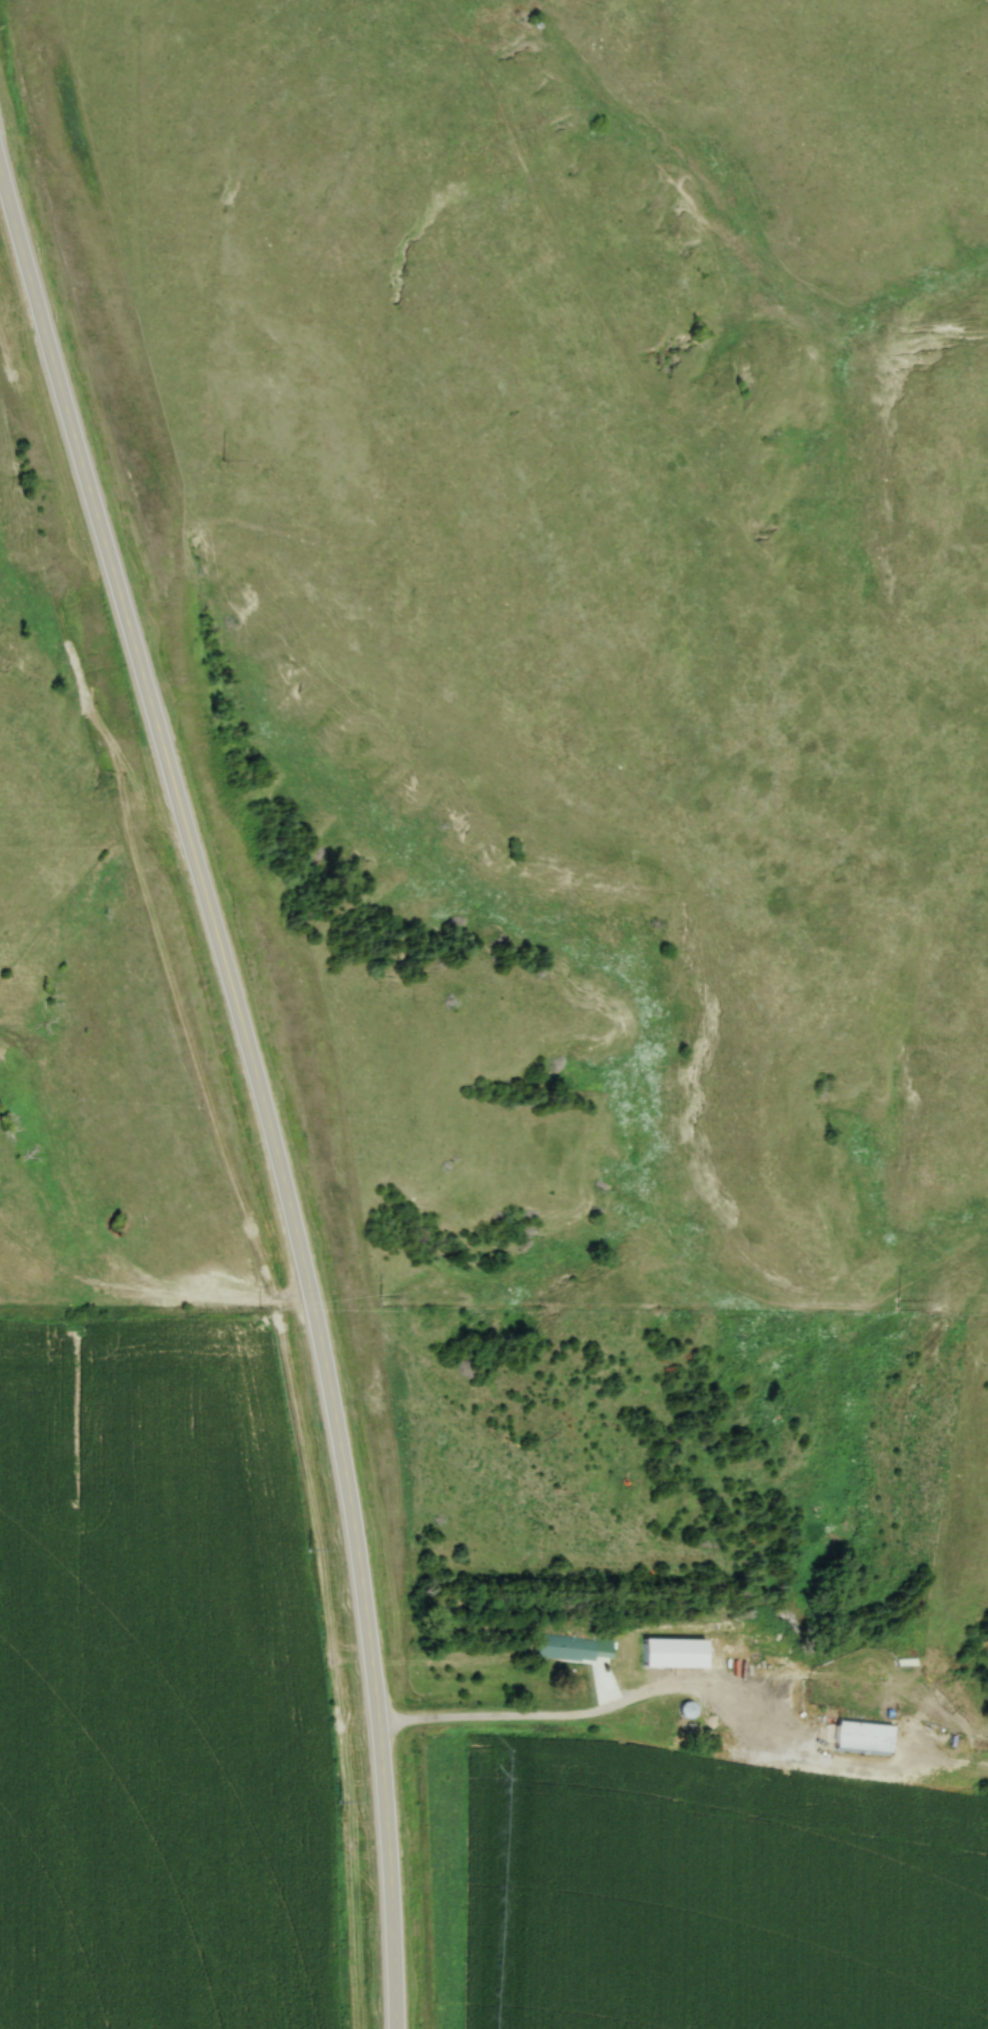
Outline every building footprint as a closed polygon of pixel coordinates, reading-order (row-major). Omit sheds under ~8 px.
[(595,1665),(596,1642),(540,1638),(538,1660),(595,1665)] [(724,1660),(740,1654),(735,1642),(719,1648),(724,1660)] [(623,1645),(605,1645),(605,1663),(623,1663),(623,1645)] [(663,1666),(663,1655),(638,1655),(638,1666),(663,1666)] [(698,1710),(686,1703),(680,1716),(691,1722),(698,1710)] [(891,1757),(892,1727),(837,1724),(835,1754),(891,1757)] [(680,1739),(701,1739),(701,1725),(680,1725),(680,1739)]
